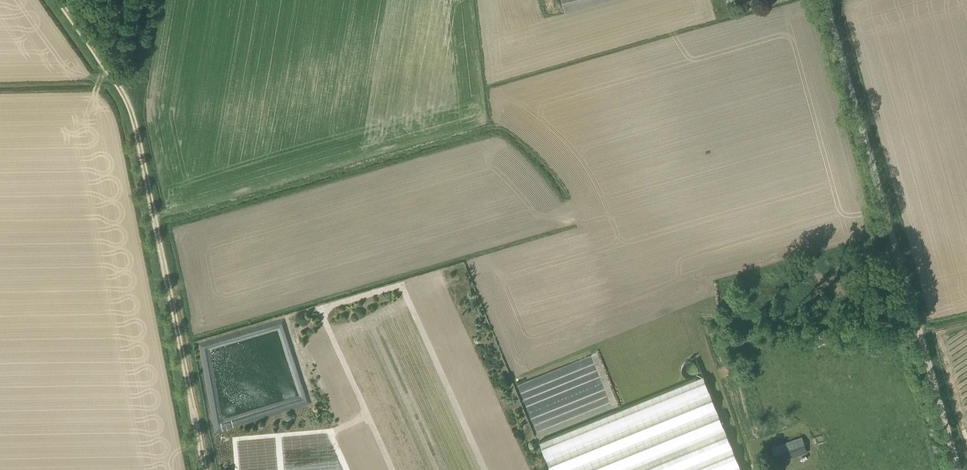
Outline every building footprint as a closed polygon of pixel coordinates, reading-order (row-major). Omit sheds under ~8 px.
[(565,13),(608,0),(561,0),(565,13)] [(694,376),(699,364),(687,360),(683,371),(694,376)] [(703,375),(539,442),(550,469),(741,469),(703,375)] [(802,436),(771,447),(777,463),(808,452),(802,436)]
